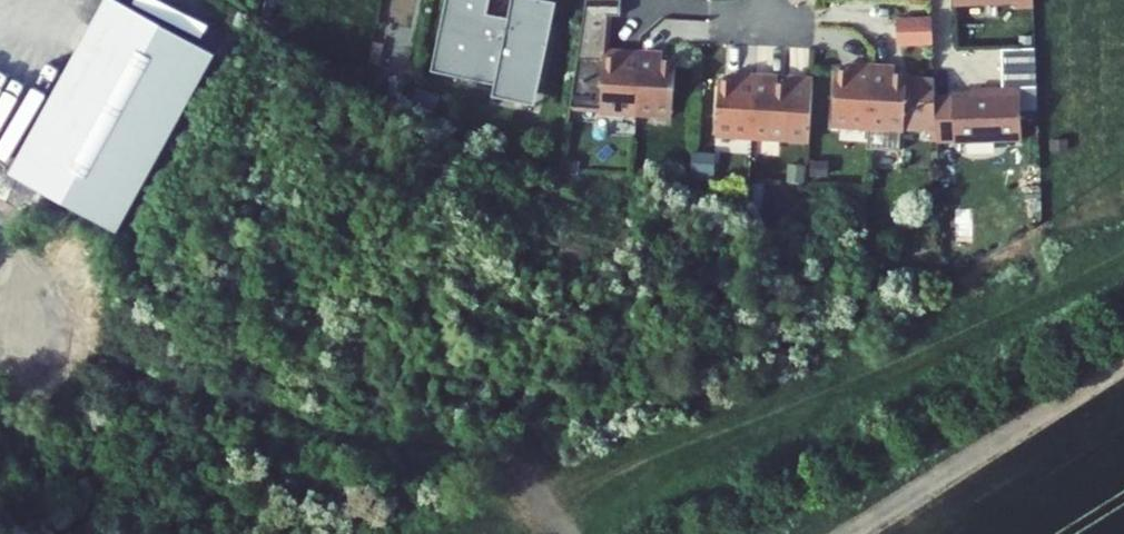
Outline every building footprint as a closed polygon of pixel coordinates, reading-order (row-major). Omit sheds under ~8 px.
[(113,233),(212,55),(113,0),(103,0),(6,174),(113,233)] [(431,64),(495,77),(538,86),(550,23),(539,21),(543,0),(444,0),(431,64)] [(555,0),(543,0),(539,21),(550,23),(555,0)] [(594,104),(629,106),(633,42),(617,41),(617,47),(610,47),(598,46),(600,9),(616,10),(616,0),(579,0),(563,96),(594,98),(594,104)] [(948,2),(1010,2),(1010,8),(1032,7),(1032,0),(948,0),(948,2)] [(926,37),(926,12),(890,13),(891,37),(926,37)] [(633,42),(629,106),(665,108),(668,51),(656,50),(649,49),(649,43),(633,42)] [(26,54),(12,47),(0,69),(0,103),(26,54)] [(831,62),(828,119),(864,121),(867,57),(851,56),(850,63),(844,62),(831,62)] [(867,57),(864,121),(862,139),(896,141),(897,123),(899,123),(902,66),(889,65),(883,65),(883,58),(867,57)] [(712,72),(708,129),(744,132),(749,68),(732,67),(732,74),(725,73),(712,72)] [(784,71),(783,77),(771,77),(764,76),(764,69),(749,68),(744,132),(802,136),(806,72),(784,71)] [(535,97),(538,86),(495,77),(493,89),(535,97)] [(928,97),(929,143),(1020,140),(1018,88),(1001,89),(1001,94),(928,97)]
